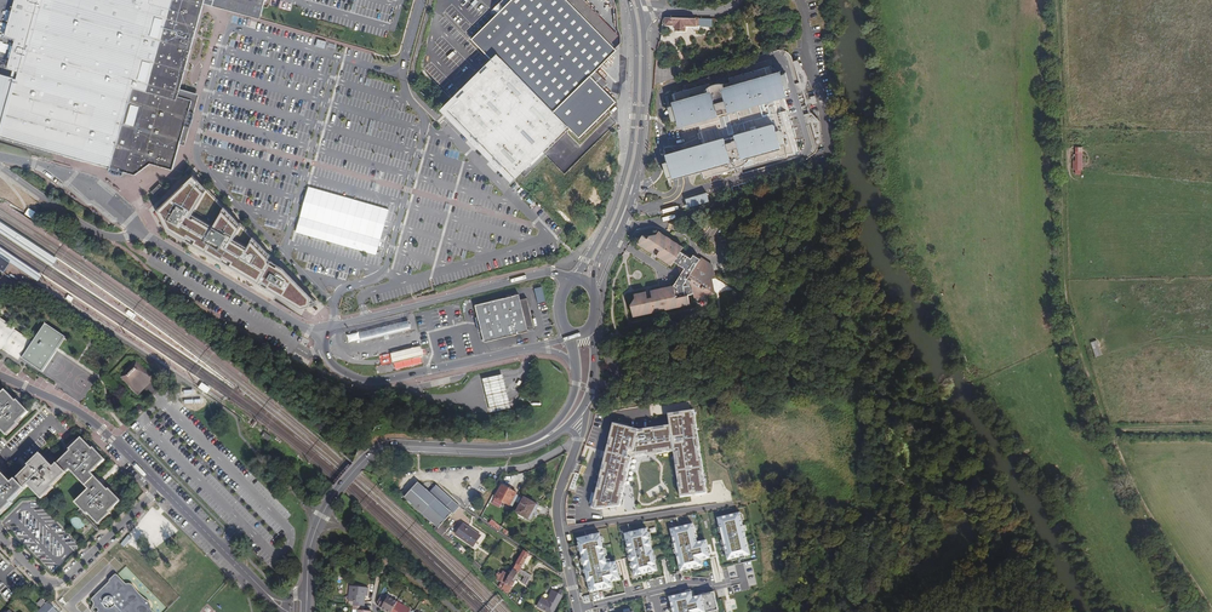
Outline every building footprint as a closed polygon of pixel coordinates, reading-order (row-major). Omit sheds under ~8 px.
[(5,36),(15,39),(7,67),(19,70),(17,77),(0,73),(0,137),(95,164),(113,168),(118,170),(135,175),(151,164),(173,170),(180,143),(181,141),(178,140),(180,131),(185,133),(188,121),(183,119),(186,107),(175,105),(180,91),(204,3),(205,0),(15,0),(5,36)] [(212,3),(211,8),(229,13),(259,21),(260,16),(224,6),(220,0),(211,0),(212,3)] [(224,6),(260,16),(265,0),(220,0),(224,6)] [(581,136),(617,100),(592,74),(617,49),(611,42),(570,0),(501,0),(490,10),(494,15),(472,37),(496,61),(494,64),(491,60),(470,81),(473,84),(456,101),(449,108),(474,133),(472,135),(480,143),(482,141),(517,177),(569,125),(581,136)] [(611,42),(618,35),(584,0),(570,0),(611,42)] [(623,12),(620,2),(619,0),(611,0),(623,12)] [(712,26),(712,21),(712,18),(665,17),(664,19),(663,24),(676,25),(676,26),(676,30),(686,30),(686,26),(686,25),(696,25),(712,26)] [(708,53),(721,53),(721,44),(708,44),(708,53)] [(451,97),(456,101),(473,84),(470,81),(491,60),(489,59),(451,97)] [(682,177),(700,171),(702,178),(707,177),(712,176),(716,174),(721,173),(726,171),(730,170),(728,160),(731,160),(732,165),(739,163),(741,167),(799,150),(796,139),(795,139),(794,136),(795,136),(792,125),(791,125),(790,123),(791,122),(789,115),(788,115),(787,112),(788,112),(787,110),(786,110),(783,98),(781,99),(780,96),(782,96),(785,95),(782,84),(784,85),(786,85),(787,82),(784,72),(779,74),(778,72),(770,74),(768,67),(759,69),(760,71),(756,72),(756,70),(748,72),(749,74),(747,74),(746,73),(739,75),(739,77),(737,77),(737,76),(728,78),(729,83),(720,86),(717,87),(709,89),(709,86),(708,84),(705,85),(701,86),(695,88),(691,89),(685,91),(681,92),(676,93),(671,95),(673,102),(671,103),(672,107),(669,106),(666,96),(664,97),(671,119),(673,121),(676,120),(676,122),(678,126),(680,126),(681,131),(697,126),(699,133),(701,133),(703,138),(701,138),(703,145),(693,148),(684,151),(680,152),(666,156),(667,160),(663,163),(670,188),(672,187),(669,178),(671,173),(673,180),(677,178),(682,177)] [(200,97),(180,91),(175,105),(186,107),(183,119),(188,121),(185,133),(190,134),(200,97)] [(181,141),(180,143),(187,144),(190,134),(185,133),(180,131),(178,140),(181,141)] [(478,145),(480,143),(472,135),(471,137),(478,145)] [(1073,155),(1074,174),(1084,174),(1083,146),(1076,147),(1076,155),(1073,155)] [(319,303),(193,177),(158,210),(168,231),(302,308),(319,303)] [(749,188),(748,182),(731,187),(732,193),(749,188)] [(160,183),(151,192),(155,196),(164,187),(160,183)] [(687,208),(712,200),(709,191),(684,199),(687,208)] [(682,250),(684,247),(685,246),(682,244),(682,245),(680,243),(678,241),(677,242),(672,239),(673,238),(668,235),(667,236),(663,232),(661,230),(659,233),(646,235),(644,234),(639,242),(641,244),(642,243),(647,246),(646,247),(651,250),(651,249),(654,251),(659,244),(663,247),(658,255),(661,256),(666,259),(665,260),(666,260),(668,261),(668,260),(671,262),(670,263),(673,265),(676,260),(680,263),(682,274),(675,283),(675,284),(672,285),(667,287),(666,286),(661,287),(661,288),(658,288),(655,288),(655,289),(652,290),(654,298),(649,299),(647,290),(644,291),(644,292),(639,293),(638,292),(635,292),(636,296),(630,305),(632,306),(634,315),(637,315),(637,314),(640,313),(640,314),(643,313),(649,311),(649,312),(654,311),(654,310),(660,309),(660,310),(663,309),(662,308),(665,308),(665,309),(671,308),(671,307),(676,306),(676,307),(682,305),(682,304),(688,303),(688,304),(691,303),(689,294),(695,293),(696,297),(705,295),(713,289),(716,283),(714,277),(718,276),(715,266),(712,255),(706,251),(702,258),(695,253),(693,257),(689,254),(682,250)] [(0,256),(10,262),(37,280),(42,274),(0,246),(0,255),(0,256)] [(10,262),(0,256),(0,255),(0,269),(3,272),(10,262)] [(542,286),(535,288),(539,303),(546,301),(542,286)] [(485,304),(480,305),(488,339),(532,328),(531,323),(537,321),(531,294),(524,296),(523,291),(484,300),(485,304)] [(11,354),(18,359),(31,340),(15,329),(15,328),(0,317),(0,349),(1,350),(2,348),(8,352),(11,354)] [(361,339),(411,327),(409,319),(359,331),(361,339)] [(348,341),(360,339),(359,331),(347,334),(348,341)] [(1092,342),(1096,357),(1103,355),(1098,340),(1092,342)] [(422,346),(392,353),(394,363),(424,356),(422,346)] [(152,377),(136,361),(120,376),(136,392),(152,377)] [(508,399),(503,375),(483,379),(488,404),(491,414),(511,410),(508,399)] [(210,388),(201,382),(198,387),(205,392),(207,393),(210,388)] [(7,435),(19,424),(18,423),(29,412),(18,400),(16,401),(6,390),(0,396),(0,428),(7,435)] [(619,506),(632,458),(674,452),(674,455),(676,454),(678,465),(676,466),(677,477),(679,477),(681,488),(679,488),(680,498),(706,494),(705,484),(703,485),(701,474),(704,474),(702,459),(699,460),(698,449),(700,449),(699,438),(696,438),(695,427),(697,427),(696,416),(693,417),(692,411),(680,413),(680,415),(674,416),(674,413),(669,414),(670,425),(639,430),(613,423),(606,452),(605,452),(603,459),(604,459),(592,508),(597,509),(619,506)] [(254,428),(257,424),(250,419),(247,424),(254,428)] [(58,463),(67,473),(70,470),(86,486),(95,476),(92,473),(106,459),(94,448),(93,449),(82,438),(70,449),(71,451),(58,463)] [(16,479),(26,489),(29,485),(42,499),(54,487),(53,486),(67,473),(58,463),(54,467),(41,454),(29,465),(30,466),(16,479)] [(1,515),(13,503),(12,502),(26,489),(16,479),(12,483),(0,470),(0,514),(1,515)] [(95,476),(86,486),(89,489),(76,502),(87,514),(89,513),(99,524),(111,513),(110,512),(121,501),(110,489),(109,490),(95,476)] [(404,498),(438,528),(442,523),(451,514),(453,515),(460,507),(460,506),(457,503),(447,495),(436,485),(435,486),(433,488),(429,492),(424,487),(425,486),(423,483),(421,485),(419,482),(404,498)] [(494,498),(510,506),(517,493),(501,485),(494,498)] [(537,504),(524,497),(516,513),(531,521),(534,515),(536,516),(537,515),(538,513),(538,511),(537,510),(539,506),(537,505),(537,504)] [(745,556),(750,555),(740,513),(730,515),(730,516),(727,517),(726,516),(718,518),(727,560),(736,558),(736,557),(739,556),(740,557),(745,556)] [(487,519),(494,523),(498,518),(491,514),(487,519)] [(79,515),(70,520),(76,531),(85,525),(79,515)] [(438,528),(436,530),(442,536),(443,534),(448,529),(442,523),(438,528)] [(679,527),(670,529),(681,571),(689,569),(689,568),(692,567),(693,568),(694,568),(701,566),(703,566),(701,560),(710,558),(706,540),(697,542),(692,524),(682,526),(683,527),(679,528),(679,527)] [(480,537),(463,525),(456,536),(473,548),(480,537)] [(585,530),(576,532),(589,587),(598,585),(597,583),(601,583),(601,584),(602,584),(610,582),(611,581),(610,576),(619,574),(614,556),(606,558),(604,550),(602,543),(600,537),(599,531),(598,527),(588,530),(588,531),(585,532),(585,530)] [(633,532),(625,534),(635,576),(643,574),(643,573),(646,572),(647,573),(648,573),(653,572),(657,571),(649,539),(648,533),(647,528),(637,531),(637,532),(634,533),(633,532)] [(501,589),(503,592),(506,593),(507,592),(508,593),(512,587),(510,585),(514,580),(517,575),(518,573),(524,577),(521,582),(526,585),(531,576),(520,569),(529,554),(524,551),(509,575),(501,589)] [(98,575),(112,562),(106,555),(91,568),(98,575)] [(498,587),(501,589),(509,575),(503,571),(501,574),(500,573),(500,572),(498,571),(495,577),(501,581),(498,587)] [(91,599),(93,603),(91,611),(92,611),(153,611),(150,609),(151,603),(131,584),(126,584),(116,574),(91,599)] [(355,606),(364,607),(365,598),(369,598),(370,589),(352,587),(350,602),(355,602),(355,606)] [(548,611),(554,611),(563,596),(561,595),(563,591),(561,590),(558,594),(553,590),(547,600),(542,597),(537,605),(548,611)] [(673,611),(709,611),(717,610),(718,610),(714,592),(695,597),(693,597),(691,592),(681,594),(682,595),(678,596),(678,595),(669,597),(673,611)] [(391,611),(392,611),(398,602),(388,596),(388,598),(384,596),(379,605),(391,611)] [(37,603),(41,607),(47,602),(43,598),(37,603)] [(48,602),(38,611),(58,611),(48,602)] [(411,609),(398,602),(392,611),(410,611),(411,609)]
